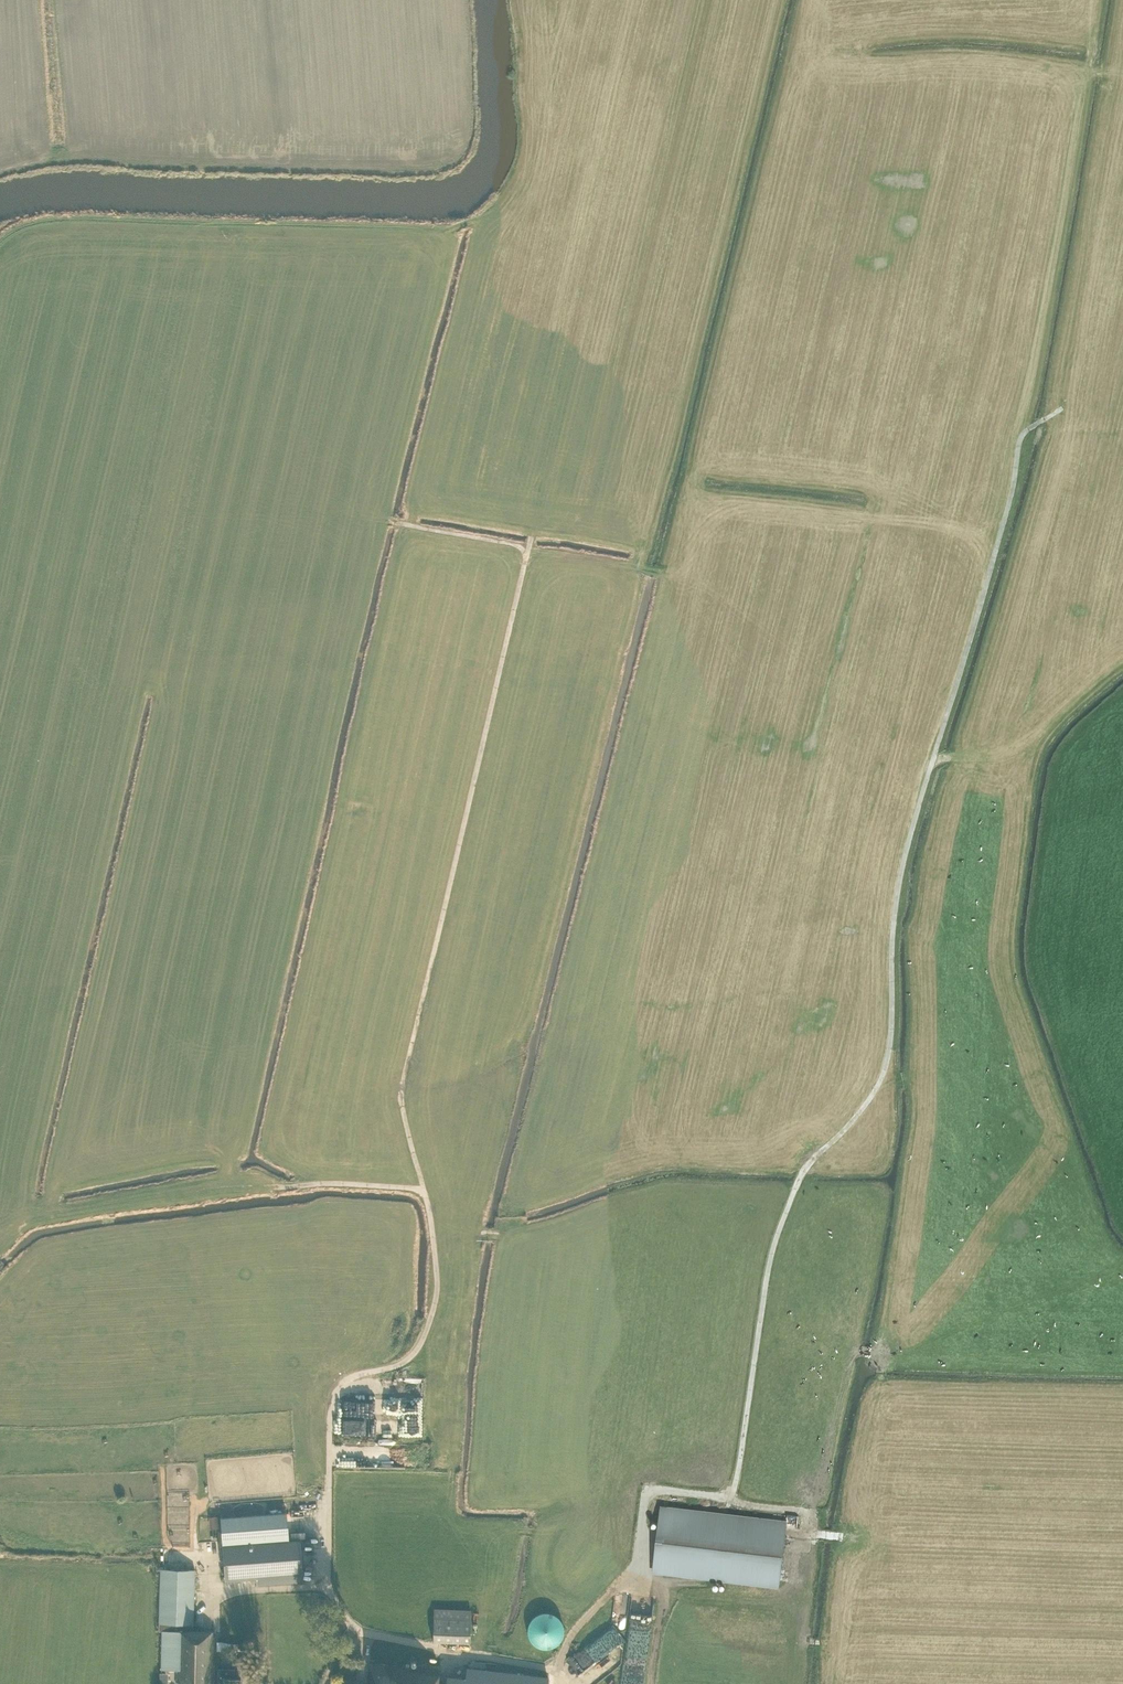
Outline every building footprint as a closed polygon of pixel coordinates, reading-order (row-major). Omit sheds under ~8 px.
[(26,134),(29,155),(40,154),(38,133),(26,134)] [(405,1391),(418,1391),(417,1375),(404,1375),(405,1391)] [(660,1507),(652,1570),(779,1585),(787,1522),(660,1507)] [(287,1527),(286,1513),(220,1518),(225,1581),(255,1578),(256,1585),(302,1582),(302,1572),(301,1558),(299,1540),(288,1541),(288,1534),(287,1527)] [(193,1631),(195,1571),(160,1570),(158,1631),(162,1631),(160,1669),(177,1669),(177,1682),(178,1682),(178,1683),(210,1683),(210,1682),(213,1682),(215,1632),(193,1631)] [(432,1641),(469,1642),(470,1610),(433,1609),(432,1641)] [(564,1633),(564,1631),(564,1629),(563,1627),(563,1625),(562,1623),(561,1621),(560,1619),(558,1618),(557,1616),(555,1615),(553,1614),(551,1613),(549,1613),(547,1612),(545,1612),(543,1613),(541,1613),(539,1614),(537,1615),(535,1616),(533,1617),(532,1619),(530,1620),(529,1622),(528,1624),(528,1626),(527,1628),(527,1630),(527,1633),(528,1635),(528,1637),(529,1639),(530,1640),(531,1642),(533,1644),(534,1645),(536,1646),(538,1647),(540,1648),(542,1649),(544,1649),(546,1649),(548,1649),(550,1648),(552,1648),(554,1647),(556,1645),(558,1644),(559,1643),(561,1641),(562,1639),(563,1637),(563,1635),(564,1633)] [(217,1650),(238,1650),(238,1665),(250,1665),(250,1650),(249,1650),(249,1644),(231,1644),(221,1642),(217,1642),(217,1650)] [(439,1672),(406,1668),(369,1663),(366,1683),(437,1683),(439,1672)] [(240,1678),(233,1678),(233,1669),(224,1669),(217,1669),(217,1674),(217,1683),(240,1683),(240,1678)] [(547,1679),(466,1669),(466,1676),(465,1678),(465,1683),(547,1683),(547,1679)]
